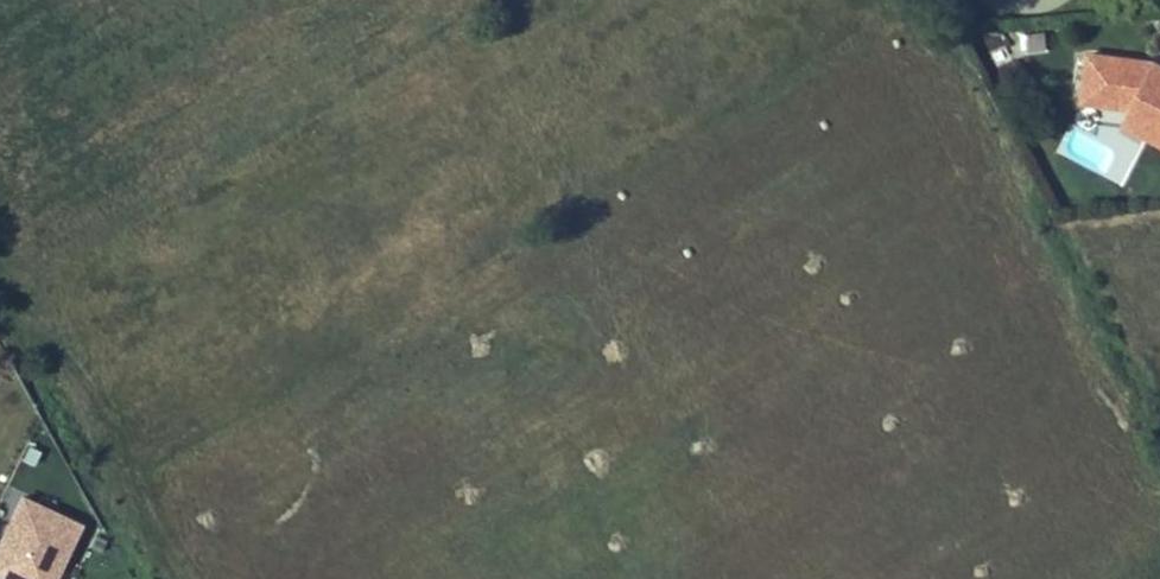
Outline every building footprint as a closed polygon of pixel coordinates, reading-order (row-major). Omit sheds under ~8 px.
[(1027,53),(1047,50),(1044,32),(1025,35),(1027,53)] [(1078,106),(1124,113),(1121,131),(1159,148),(1159,64),(1152,60),(1086,50),(1078,106)] [(83,523),(18,496),(0,540),(0,578),(60,578),(83,523)]
